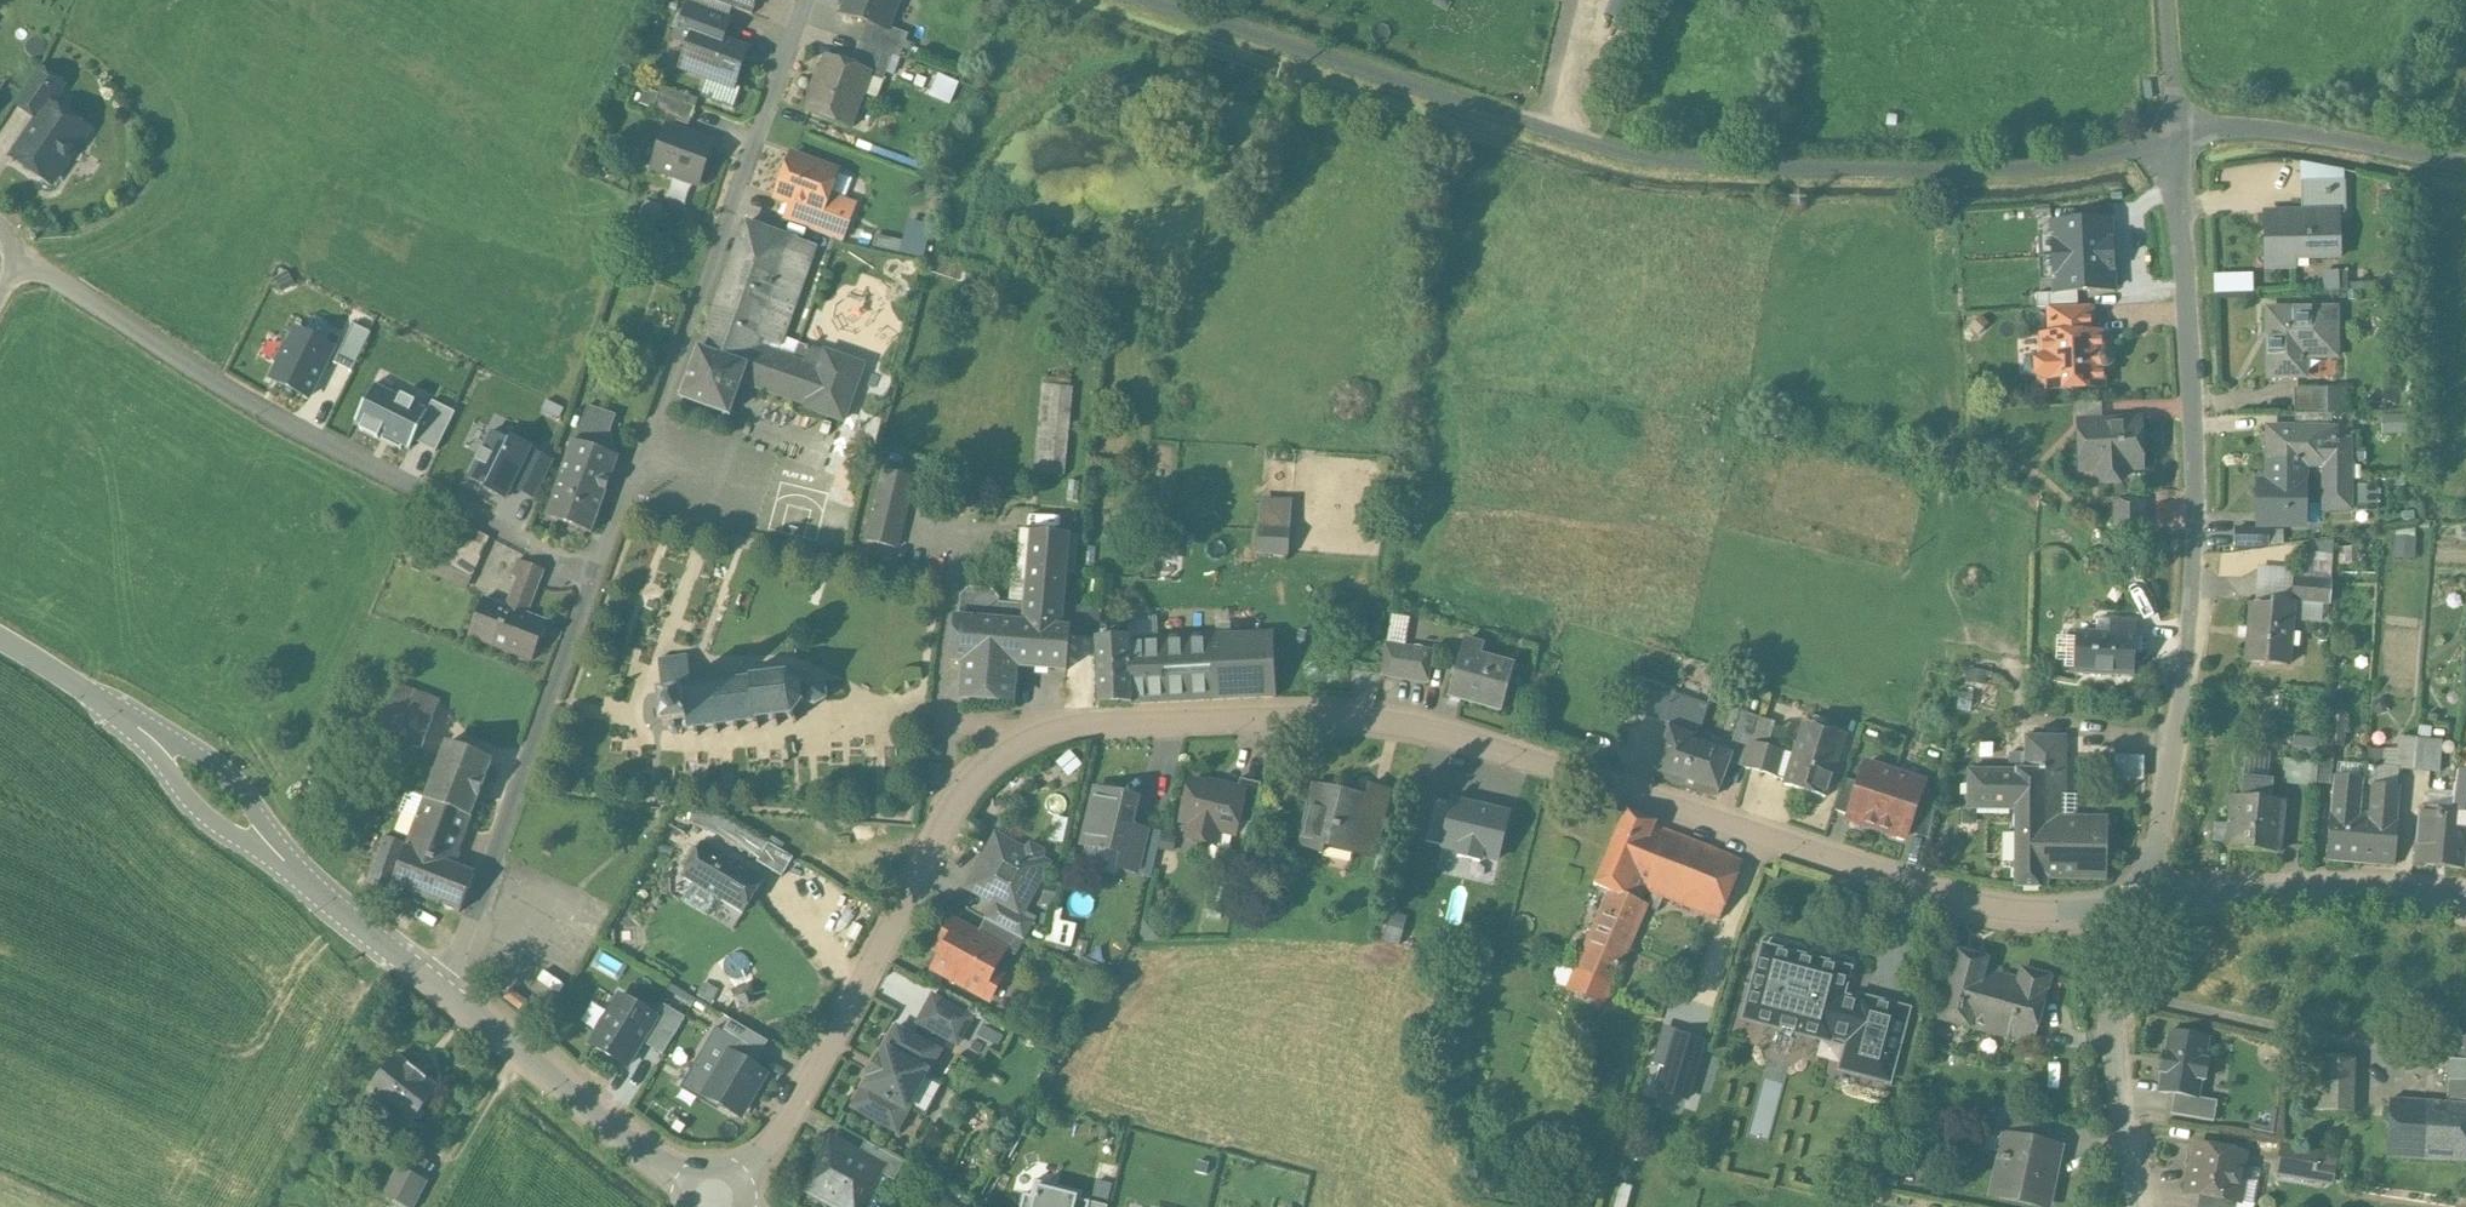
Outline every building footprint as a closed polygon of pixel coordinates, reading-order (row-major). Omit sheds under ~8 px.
[(688,7),(727,21),(732,8),(711,0),(691,0),(688,7)] [(732,8),(752,15),(758,0),(711,0),(732,8)] [(844,13),(867,22),(886,29),(887,27),(897,0),(848,0),(844,13)] [(1608,15),(1633,25),(1643,0),(1614,0),(1608,15)] [(727,21),(688,7),(681,25),(722,40),(729,22),(727,21)] [(886,29),(867,22),(859,43),(893,56),(900,58),(909,35),(887,27),(886,29)] [(722,40),(681,25),(677,37),(691,42),(681,67),(707,76),(700,97),(733,109),(740,88),(734,86),(747,50),(722,40)] [(859,43),(851,66),(870,72),(868,76),(884,82),(893,56),(859,43)] [(851,66),(827,57),(807,112),(849,127),(868,76),(870,72),(851,66)] [(65,86),(42,70),(17,106),(39,120),(50,104),(51,105),(65,86)] [(936,74),(931,95),(953,100),(957,79),(936,74)] [(695,108),(659,94),(652,113),(688,126),(695,108)] [(51,105),(50,104),(39,120),(13,158),(51,185),(89,131),(51,105)] [(713,144),(668,127),(652,168),(698,185),(713,144)] [(837,172),(791,155),(776,196),(789,201),(808,208),(822,213),(824,209),(829,194),(837,172)] [(2328,198),(2301,198),(2302,214),(2292,214),(2292,216),(2267,217),(2267,215),(2266,215),(2267,268),(2295,267),(2294,259),(2340,258),(2339,214),(2345,213),(2344,181),(2327,181),(2328,198)] [(2327,181),(2301,182),(2301,198),(2328,198),(2327,181)] [(856,204),(829,194),(824,209),(851,219),(856,204)] [(808,208),(789,201),(782,219),(801,226),(808,208)] [(851,219),(824,209),(822,213),(808,208),(801,226),(842,241),(851,219)] [(898,249),(921,257),(933,225),(910,217),(898,249)] [(2110,222),(2052,224),(2054,259),(2112,256),(2110,222)] [(745,223),(700,351),(683,399),(729,415),(746,367),(752,370),(760,350),(764,339),(781,344),(815,248),(745,223)] [(2112,256),(2054,259),(2055,293),(2113,290),(2112,256)] [(2339,289),(2338,269),(2323,270),(2324,289),(2339,289)] [(288,272),(275,279),(282,293),(295,287),(288,272)] [(2092,306),(2048,308),(2050,336),(2093,334),(2092,306)] [(2336,357),(2336,309),(2268,310),(2268,377),(2305,377),(2305,357),(2336,357)] [(1981,317),(1971,328),(1978,335),(1988,324),(1981,317)] [(371,334),(354,325),(335,364),(351,372),(371,334)] [(338,347),(295,326),(268,380),(311,401),(338,347)] [(2050,336),(2042,337),(2043,355),(2036,361),(2037,376),(2044,381),(2045,390),(2065,389),(2067,392),(2078,391),(2080,389),(2103,387),(2102,369),(2106,369),(2108,368),(2111,366),(2113,364),(2113,361),(2112,358),(2110,355),(2108,354),(2105,353),(2102,354),(2101,334),(2093,334),(2050,336)] [(811,348),(798,343),(791,361),(804,365),(811,348)] [(863,366),(811,348),(804,365),(791,361),(760,350),(752,370),(752,371),(770,378),(766,391),(808,405),(807,408),(843,421),(863,366)] [(374,384),(355,422),(409,450),(414,441),(436,452),(456,413),(432,401),(428,411),(374,384)] [(1070,389),(1045,386),(1040,454),(1064,456),(1070,389)] [(2327,389),(2294,389),(2294,415),(2295,415),(2327,415),(2327,389)] [(2102,402),(2075,403),(2075,425),(2079,425),(2103,424),(2102,402)] [(616,416),(588,406),(575,442),(616,456),(610,432),(616,416)] [(2327,415),(2295,415),(2295,416),(2300,416),(2300,429),(2332,429),(2332,415),(2327,415)] [(2103,424),(2079,425),(2081,469),(2097,468),(2097,475),(2106,484),(2118,483),(2126,474),(2126,467),(2142,466),(2140,422),(2103,424)] [(2300,429),(2268,429),(2268,462),(2269,462),(2269,514),(2268,514),(2268,516),(2306,516),(2305,468),(2324,468),(2333,468),(2332,440),(2332,429),(2300,429)] [(555,461),(492,431),(468,481),(507,500),(512,489),(536,501),(555,461)] [(2332,440),(2333,468),(2324,468),(2323,511),(2352,510),(2351,440),(2332,440)] [(575,442),(573,441),(546,517),(592,533),(619,457),(616,456),(575,442)] [(913,478),(885,471),(867,542),(896,549),(913,478)] [(2357,509),(2379,509),(2379,482),(2357,483),(2357,509)] [(2144,502),(2115,504),(2117,553),(2146,551),(2144,502)] [(1291,511),(1259,509),(1257,554),(1288,555),(1291,511)] [(2269,529),(2237,528),(2237,545),(2269,546),(2269,529)] [(1078,537),(1021,532),(1018,569),(1030,570),(1030,569),(1065,571),(1064,572),(1075,573),(1078,537)] [(2415,534),(2400,535),(2400,555),(2415,554),(2415,534)] [(2334,555),(2308,553),(2306,577),(2332,580),(2334,555)] [(544,570),(519,560),(512,577),(518,579),(538,587),(544,570)] [(472,578),(437,564),(432,576),(467,590),(472,578)] [(1030,569),(1027,605),(1020,605),(1019,625),(1015,668),(1066,672),(1070,628),(1060,627),(1064,572),(1065,571),(1030,569)] [(2306,577),(2294,576),(2293,596),(2330,599),(2332,580),(2306,577)] [(538,587),(518,579),(506,608),(524,615),(529,602),(531,603),(538,587)] [(993,590),(970,589),(961,596),(959,620),(1019,625),(1020,605),(1000,604),(1000,599),(993,590)] [(506,608),(484,599),(469,637),(532,662),(547,623),(546,623),(524,615),(506,608)] [(2271,607),(2252,605),(2247,662),(2288,665),(2293,603),(2272,601),(2271,607)] [(1100,609),(1074,607),(1072,642),(1094,643),(1093,639),(1098,639),(1100,609)] [(959,620),(957,620),(953,662),(965,663),(962,699),(1012,703),(1015,668),(1019,625),(959,620)] [(2133,622),(2109,621),(2109,635),(2133,636),(2133,622)] [(2109,635),(2075,633),(2074,673),(2132,676),(2133,636),(2109,635)] [(1272,634),(1204,638),(1207,701),(1274,699),(1272,634)] [(1098,639),(1093,639),(1094,643),(1096,705),(1130,704),(1130,703),(1207,701),(1204,638),(1127,641),(1127,638),(1098,639)] [(1483,647),(1466,642),(1450,698),(1501,713),(1514,668),(1480,658),(1483,647)] [(1434,654),(1386,646),(1381,675),(1429,683),(1434,654)] [(768,677),(753,679),(752,671),(748,672),(749,679),(733,681),(732,674),(727,674),(728,682),(714,684),(713,676),(708,677),(709,684),(694,686),(693,679),(691,680),(688,656),(659,660),(663,698),(660,698),(663,727),(670,726),(669,727),(669,732),(674,736),(679,735),(680,734),(683,735),(684,732),(694,731),(695,737),(700,736),(699,730),(714,728),(715,735),(719,734),(719,728),(734,726),(735,732),(739,732),(739,725),(754,723),(755,730),(760,730),(759,722),(773,721),(774,728),(779,727),(778,720),(790,718),(794,725),(798,722),(794,716),(802,706),(809,708),(810,705),(813,706),(815,707),(816,706),(816,705),(825,700),(825,701),(827,700),(827,698),(826,698),(825,686),(825,684),(823,683),(823,684),(813,681),(813,680),(811,680),(809,681),(810,681),(806,682),(805,680),(799,684),(789,676),(791,669),(786,667),(784,675),(773,676),(772,669),(767,669),(768,677)] [(1676,693),(1646,684),(1636,714),(1666,724),(1675,697),(1676,693)] [(440,702),(397,685),(379,732),(422,748),(440,702)] [(1709,708),(1675,697),(1666,724),(1672,725),(1654,775),(1683,785),(1689,765),(1695,766),(1703,744),(1698,742),(1699,739),(1709,708)] [(1746,769),(1752,747),(1753,743),(1760,719),(1743,714),(1732,751),(1733,751),(1729,762),(1746,769)] [(2345,716),(2331,715),(2328,745),(2343,746),(2345,716)] [(1775,724),(1760,719),(1753,743),(1769,748),(1775,724)] [(1845,736),(1804,723),(1797,743),(1839,756),(1845,736)] [(2431,727),(2418,726),(2417,739),(2430,740),(2431,727)] [(2066,737),(2026,736),(2025,771),(2066,771),(2066,737)] [(2417,739),(2400,737),(2397,768),(2414,771),(2417,739)] [(2316,740),(2297,738),(2295,757),(2314,759),(2316,740)] [(1699,739),(1698,742),(1703,744),(1695,766),(1689,765),(1683,785),(1716,796),(1729,762),(1733,751),(1732,751),(1699,739)] [(2417,739),(2414,771),(2439,773),(2441,741),(2430,740),(2417,739)] [(1769,748),(1753,743),(1752,747),(1746,769),(1776,777),(1775,778),(1785,782),(1794,755),(1785,753),(1785,752),(1769,748)] [(1839,756),(1797,743),(1794,755),(1785,782),(1784,785),(1826,798),(1839,756)] [(492,762),(447,744),(426,800),(471,817),(492,762)] [(2116,753),(2115,777),(2144,778),(2145,754),(2116,753)] [(2333,756),(2319,754),(2318,763),(2316,783),(2317,783),(2330,785),(2333,756)] [(2318,763),(2284,760),(2282,785),(2316,788),(2317,783),(2316,783),(2318,763)] [(1849,816),(1848,819),(1877,829),(1895,774),(1866,764),(1860,784),(1849,816)] [(2025,771),(2017,771),(2017,772),(1968,771),(1968,810),(2017,810),(2016,887),(2047,888),(2047,878),(2106,879),(2107,820),(2066,819),(2066,771),(2025,771)] [(1924,783),(1895,774),(1877,829),(1906,838),(1924,783)] [(2361,780),(2336,777),(2329,859),(2361,861),(2365,815),(2358,815),(2361,780)] [(1846,779),(1835,811),(1849,816),(1860,784),(1846,779)] [(1262,785),(1240,780),(1237,793),(1245,795),(1238,822),(1253,825),(1262,785)] [(2273,782),(2243,780),(2241,799),(2234,799),(2231,825),(2214,823),(2212,843),(2229,845),(2229,848),(2278,853),(2283,803),(2271,802),(2273,782)] [(1237,793),(1191,782),(1182,822),(1191,825),(1194,829),(1192,840),(1215,845),(1218,831),(1235,835),(1238,822),(1245,795),(1237,793)] [(2454,784),(2452,798),(2451,810),(2452,811),(2445,868),(2465,870),(2465,785),(2454,784)] [(2399,788),(2371,785),(2369,815),(2365,815),(2361,861),(2394,864),(2399,788)] [(1343,793),(1314,786),(1300,847),(1323,853),(1326,844),(1356,851),(1364,816),(1367,806),(1365,806),(1341,800),(1343,793)] [(1390,792),(1369,787),(1365,806),(1367,806),(1364,816),(1383,820),(1390,792)] [(1137,800),(1097,790),(1083,846),(1122,856),(1123,856),(1130,828),(1137,800)] [(2452,798),(2427,795),(2426,808),(2421,807),(2415,865),(2445,868),(2452,811),(2451,810),(2452,798)] [(1452,803),(1436,799),(1426,842),(1439,845),(1439,849),(1455,853),(1454,858),(1482,865),(1483,859),(1498,863),(1510,811),(1453,798),(1452,803)] [(471,817),(426,800),(418,820),(411,838),(408,846),(407,847),(453,865),(471,817)] [(1627,811),(1595,885),(1610,892),(1575,972),(1613,987),(1648,906),(1641,903),(1646,891),(1671,834),(1655,827),(1657,823),(1627,811)] [(418,820),(404,815),(398,833),(411,838),(418,820)] [(1383,820),(1364,816),(1356,851),(1375,856),(1383,820)] [(738,822),(726,833),(738,847),(751,836),(738,822)] [(1146,832),(1130,828),(1123,856),(1122,856),(1118,870),(1136,874),(1146,832)] [(376,833),(357,884),(366,887),(385,837),(376,833)] [(1743,863),(1671,834),(1646,891),(1720,921),(1743,863)] [(453,865),(407,847),(408,846),(385,837),(366,887),(365,890),(388,899),(387,902),(392,904),(398,888),(460,913),(475,874),(453,865)] [(1025,853),(996,837),(968,888),(995,903),(1020,916),(1022,912),(1048,865),(1040,861),(1042,853),(1031,848),(1025,853)] [(764,880),(703,844),(683,878),(744,914),(764,880)] [(793,859),(768,844),(757,863),(782,878),(793,859)] [(1020,916),(995,903),(986,920),(1024,941),(1036,919),(1022,912),(1020,916)] [(1024,941),(986,920),(978,935),(1005,950),(1005,951),(1015,957),(1024,941)] [(978,935),(953,921),(940,946),(946,949),(934,971),(989,1001),(1001,978),(993,973),(1005,951),(1005,950),(978,935)] [(1074,926),(1058,922),(1053,943),(1069,947),(1074,926)] [(1849,972),(1764,949),(1746,1019),(1830,1042),(1831,1036),(1850,1041),(1842,1069),(1888,1081),(1907,1012),(1861,1000),(1859,1004),(1841,1000),(1849,972)] [(2020,980),(1984,971),(1987,960),(1959,953),(1941,1021),(2032,1044),(2050,977),(2022,970),(2020,980)] [(959,1012),(933,998),(919,1023),(945,1037),(959,1012)] [(628,1003),(597,1057),(624,1073),(641,1044),(662,1056),(684,1019),(663,1007),(656,1019),(628,1003)] [(743,1120),(770,1074),(759,1069),(759,1058),(768,1043),(730,1020),(723,1031),(716,1027),(680,1088),(697,1099),(700,1095),(743,1120)] [(996,1056),(1005,1031),(980,1023),(971,1047),(996,1056)] [(941,1052),(897,1028),(884,1052),(886,1053),(882,1061),(877,1059),(869,1075),(873,1078),(868,1086),(866,1084),(852,1109),(897,1133),(910,1109),(908,1107),(925,1075),(928,1076),(941,1052)] [(2208,1038),(2170,1032),(2166,1055),(2163,1054),(2160,1073),(2163,1073),(2160,1093),(2175,1096),(2198,1099),(2198,1098),(2201,1080),(2206,1081),(2209,1062),(2204,1061),(2208,1038)] [(2453,1041),(2449,1104),(2465,1105),(2465,1042),(2453,1041)] [(410,1126),(439,1090),(397,1057),(360,1103),(382,1121),(390,1110),(410,1126)] [(2357,1062),(2303,1059),(2300,1116),(2354,1118),(2357,1062)] [(1053,1075),(1044,1071),(1037,1084),(1046,1089),(1053,1075)] [(2218,1102),(2198,1098),(2198,1099),(2175,1096),(2171,1115),(2214,1122),(2218,1102)] [(2391,1100),(2387,1159),(2465,1164),(2465,1152),(2465,1105),(2449,1104),(2391,1100)] [(2274,1105),(2260,1101),(2254,1120),(2268,1124),(2274,1105)] [(2035,1117),(2000,1110),(1995,1135),(2011,1139),(2011,1137),(2030,1141),(2035,1117)] [(2030,1141),(2011,1137),(2011,1139),(2007,1158),(2002,1157),(2002,1158),(1990,1155),(1989,1159),(2001,1161),(1994,1193),(2050,1205),(2054,1185),(2048,1184),(2056,1146),(2030,1141)] [(833,1140),(805,1191),(836,1206),(866,1206),(872,1195),(871,1188),(879,1173),(882,1167),(859,1154),(833,1140)] [(905,1164),(866,1142),(859,1154),(882,1167),(879,1173),(895,1182),(905,1164)] [(2317,1151),(2284,1145),(2279,1174),(2331,1183),(2334,1169),(2314,1165),(2317,1151)] [(2238,1154),(2197,1146),(2188,1193),(2200,1195),(2238,1202),(2239,1202),(2243,1179),(2240,1179),(2243,1160),(2242,1157),(2240,1155),(2238,1154)] [(400,1170),(386,1194),(410,1206),(413,1206),(425,1184),(400,1170)] [(1035,1182),(1032,1196),(1024,1194),(1021,1206),(1079,1206),(1082,1193),(1035,1182)] [(2200,1195),(2198,1206),(2237,1206),(2238,1202),(2200,1195)]
